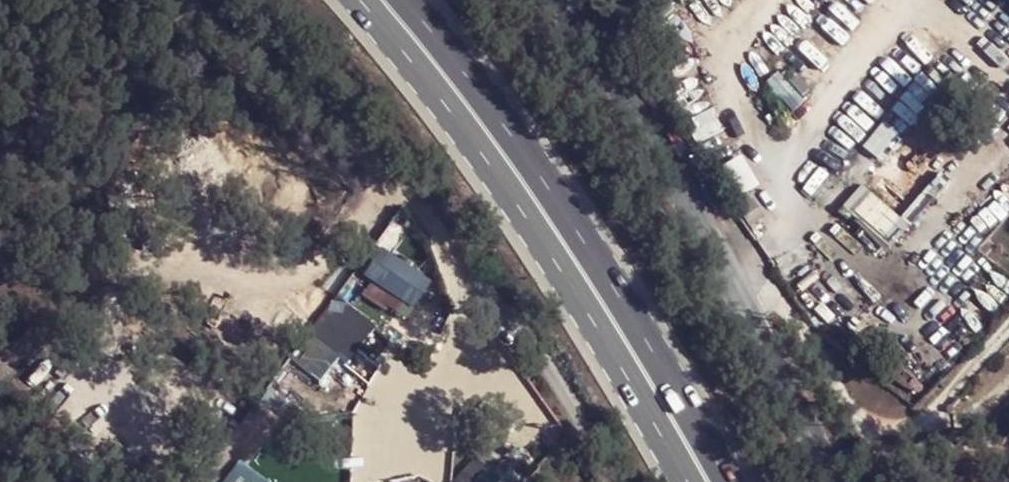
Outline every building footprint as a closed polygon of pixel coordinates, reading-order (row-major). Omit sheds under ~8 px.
[(878,242),(896,219),(858,189),(840,213),(878,242)] [(191,481),(255,481),(228,462),(215,481),(199,470),(191,481)]
